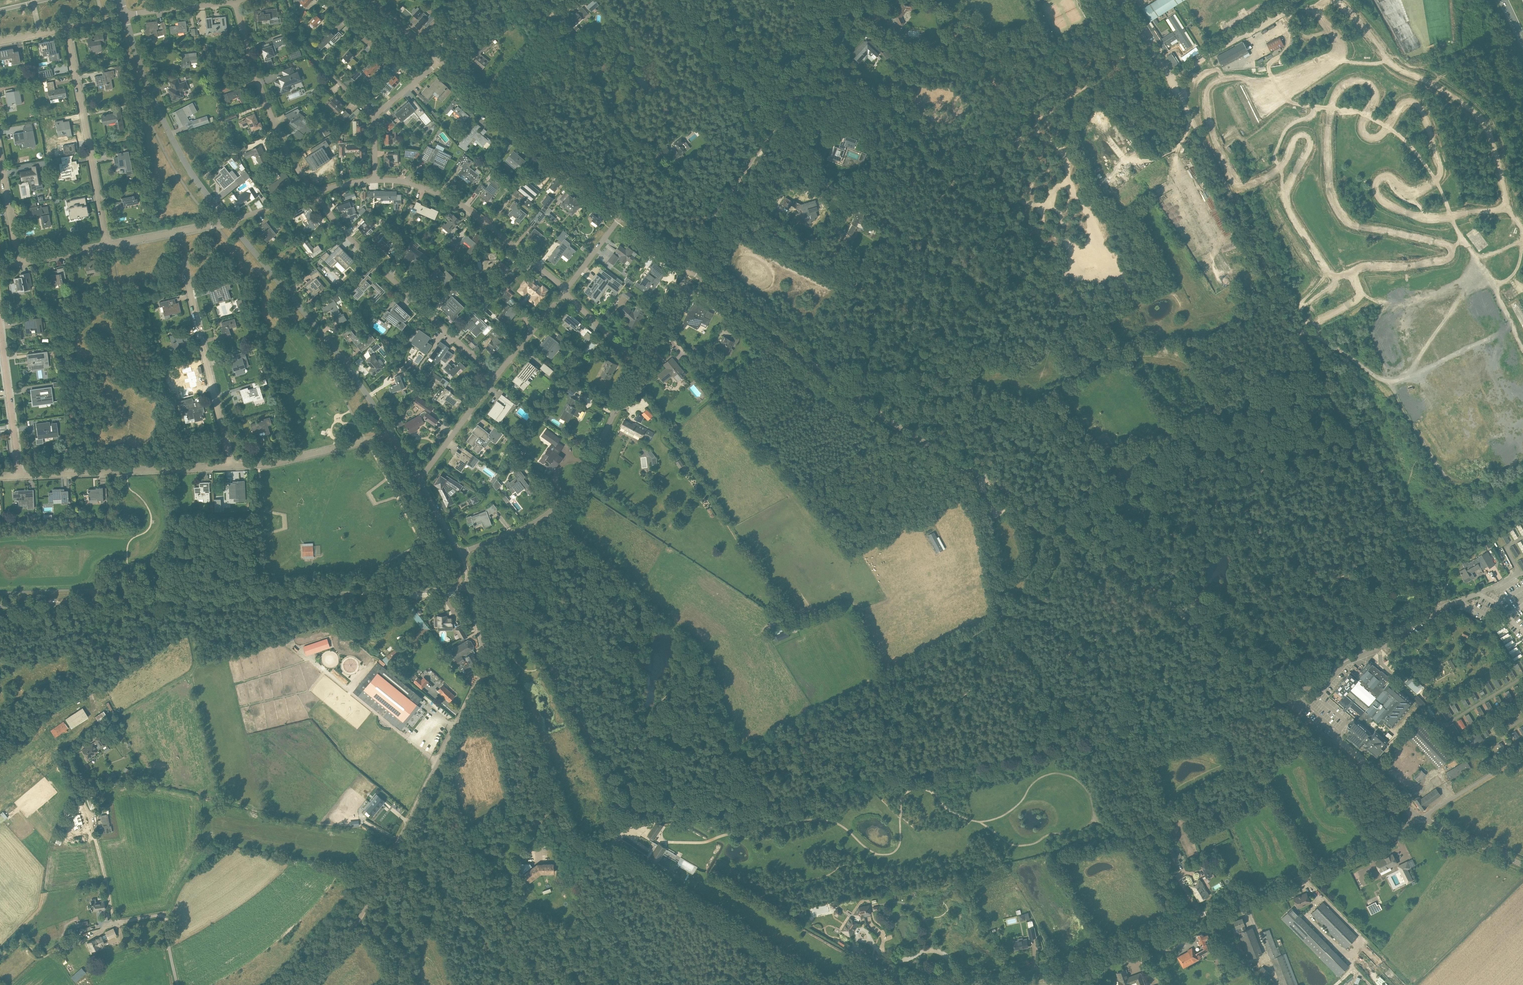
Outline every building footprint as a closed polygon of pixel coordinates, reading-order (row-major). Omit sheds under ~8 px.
[(306,6),(303,10),(308,14),(316,6),(311,2),(312,1),(310,0),(299,0),(306,6)] [(586,6),(591,11),(599,4),(595,0),(593,0),(586,6)] [(1142,9),(1151,21),(1174,6),(1175,6),(1184,0),(1156,0),(1142,9)] [(914,1),(908,1),(907,1),(903,1),(902,3),(900,3),(896,9),(898,12),(894,18),(888,20),(891,28),(892,28),(896,36),(900,36),(902,34),(900,30),(899,30),(898,28),(900,26),(902,26),(904,23),(902,17),(907,10),(913,10),(916,6),(914,1)] [(588,13),(583,7),(578,11),(567,20),(573,26),(588,13)] [(278,18),(277,8),(254,11),(254,16),(258,16),(258,20),(271,19),(271,23),(282,22),(281,18),(278,18)] [(423,12),(419,8),(417,12),(413,15),(419,21),(415,25),(420,29),(426,22),(428,25),(434,18),(430,15),(429,17),(423,12)] [(1194,44),(1175,14),(1166,19),(1174,31),(1162,39),(1151,21),(1146,24),(1165,53),(1169,50),(1167,48),(1179,40),(1185,50),(1194,44)] [(322,20),(316,15),(310,22),(316,27),(322,20)] [(228,34),(226,17),(220,17),(221,24),(213,25),(212,17),(205,18),(207,28),(207,29),(205,34),(208,35),(209,30),(214,31),(214,32),(223,31),(223,34),(228,34)] [(187,32),(186,20),(178,21),(178,25),(170,26),(171,34),(187,32)] [(148,32),(146,33),(148,40),(152,39),(151,37),(158,36),(158,38),(165,36),(164,34),(167,33),(165,21),(161,22),(163,30),(157,31),(156,29),(158,28),(158,26),(157,21),(146,22),(147,30),(148,32)] [(1272,27),(1275,33),(1280,29),(1277,24),(1272,27)] [(330,31),(317,44),(322,49),(331,39),(335,43),(343,35),(339,31),(335,35),(330,31)] [(104,41),(102,32),(93,33),(94,38),(88,39),(89,45),(88,45),(90,52),(95,51),(94,49),(101,48),(100,42),(104,41)] [(274,45),(262,48),(266,61),(267,61),(268,66),(273,64),(271,57),(275,55),(274,51),(276,50),(275,48),(280,46),(280,45),(286,43),(284,36),(272,40),(274,45)] [(1285,46),(1280,36),(1266,43),(1271,53),(1285,46)] [(47,41),(39,43),(40,52),(48,51),(49,55),(51,55),(52,61),(60,60),(58,53),(56,53),(55,48),(54,40),(47,41)] [(491,43),(488,41),(483,46),(475,52),(478,55),(485,48),(491,43)] [(1249,52),(1243,42),(1217,56),(1222,66),(1249,52)] [(863,43),(855,52),(861,58),(868,52),(874,58),(880,51),(872,43),(869,46),(867,44),(866,46),(863,43)] [(302,56),(298,46),(292,48),(294,52),(289,54),(291,60),(302,56)] [(13,48),(0,51),(0,60),(12,57),(13,64),(15,63),(20,62),(18,51),(13,52),(13,48)] [(346,54),(343,57),(349,62),(348,63),(352,67),(357,61),(353,58),(355,55),(349,50),(346,54)] [(197,55),(197,52),(180,54),(181,62),(182,68),(191,67),(190,63),(198,62),(197,55)] [(1176,56),(1173,52),(1167,56),(1175,69),(1180,66),(1174,57),(1176,56)] [(1259,63),(1273,56),(1272,53),(1257,60),(1259,63)] [(489,61),(481,54),(479,56),(474,62),(482,69),(489,61)] [(369,58),(361,67),(361,68),(361,69),(364,71),(365,71),(366,70),(371,76),(381,65),(375,60),(373,62),(371,58),(370,58),(369,58)] [(279,79),(274,81),(279,95),(290,90),(288,85),(302,80),(298,71),(295,72),(292,66),(281,70),(284,76),(279,78),(279,79)] [(357,68),(350,76),(355,81),(361,74),(361,73),(358,68),(357,68)] [(45,74),(39,75),(40,78),(53,76),(51,69),(45,70),(45,74)] [(110,71),(107,72),(102,73),(103,75),(94,77),(96,86),(101,85),(104,84),(105,89),(113,88),(111,79),(113,78),(113,77),(113,74),(114,74),(113,71),(110,71)] [(387,77),(377,87),(381,91),(384,87),(389,91),(393,86),(394,87),(401,80),(395,75),(390,80),(387,77)] [(447,87),(437,78),(429,88),(427,86),(422,92),(428,98),(435,90),(440,95),(438,97),(443,101),(447,95),(446,94),(449,91),(449,90),(446,88),(447,87)] [(180,84),(178,79),(170,81),(172,88),(170,89),(172,96),(171,96),(172,99),(174,100),(183,96),(181,92),(189,89),(186,82),(180,84)] [(49,97),(49,99),(66,96),(65,88),(55,90),(53,81),(46,82),(48,91),(45,92),(46,97),(49,97)] [(242,89),(241,88),(227,93),(223,94),(226,103),(231,102),(230,100),(239,96),(242,103),(248,100),(243,92),(244,91),(242,89)] [(21,103),(19,90),(6,93),(8,106),(12,105),(12,102),(15,101),(16,104),(21,103)] [(344,105),(335,97),(329,103),(338,112),(344,105)] [(399,110),(397,112),(399,114),(401,117),(402,117),(403,119),(411,113),(411,114),(414,111),(416,113),(417,112),(420,116),(419,117),(426,125),(433,119),(426,111),(425,112),(415,100),(414,100),(415,100),(409,105),(408,103),(408,102),(399,110)] [(457,102),(454,100),(444,111),(447,114),(451,109),(460,116),(456,121),(460,125),(464,120),(465,121),(469,116),(471,117),(473,115),(460,103),(455,109),(452,107),(457,102)] [(197,111),(192,103),(173,113),(174,115),(174,116),(175,116),(180,127),(186,124),(186,123),(189,121),(187,116),(197,111)] [(298,108),(285,115),(291,120),(289,123),(295,128),(296,128),(298,130),(295,134),(301,138),(310,126),(312,124),(307,121),(307,120),(304,118),(302,120),(296,115),(300,110),(298,108)] [(123,130),(120,110),(113,111),(114,114),(101,116),(103,124),(115,122),(117,131),(123,130)] [(344,121),(351,114),(346,110),(339,117),(344,121)] [(258,123),(255,114),(242,119),(243,121),(239,122),(241,127),(249,124),(252,131),(262,127),(260,122),(258,123)] [(209,122),(207,116),(192,121),(194,127),(200,125),(209,122)] [(69,121),(64,122),(64,123),(61,123),(60,121),(51,122),(51,125),(52,129),(53,130),(56,130),(58,141),(63,140),(74,138),(73,134),(72,125),(71,125),(71,124),(70,124),(69,121)] [(361,121),(356,121),(357,135),(365,135),(364,126),(361,126),(361,121)] [(394,126),(389,121),(385,126),(389,130),(390,130),(394,126)] [(32,122),(24,123),(26,131),(13,134),(15,141),(20,140),(20,142),(24,141),(25,147),(36,145),(32,122)] [(473,128),(457,146),(465,152),(469,147),(467,146),(474,138),(483,145),(487,141),(490,144),(492,141),(488,137),(487,138),(483,135),(484,134),(486,132),(483,129),(481,132),(481,131),(480,133),(478,131),(481,127),(478,124),(477,123),(473,128)] [(396,138),(396,131),(387,131),(387,134),(385,134),(385,143),(393,143),(393,140),(396,138)] [(850,137),(845,135),(844,139),(844,140),(841,146),(839,145),(839,147),(834,146),(830,158),(841,162),(845,150),(846,146),(852,148),(854,143),(856,144),(857,140),(850,137)] [(673,153),(669,156),(671,159),(674,157),(676,159),(680,155),(686,149),(682,144),(684,143),(685,141),(682,137),(674,143),(678,148),(673,153)] [(313,153),(305,157),(313,170),(317,167),(317,168),(318,167),(317,167),(330,159),(330,160),(330,159),(324,149),(329,145),(326,139),(310,149),(313,153)] [(338,142),(338,150),(339,150),(339,157),(344,156),(344,144),(347,144),(347,142),(342,142),(338,142)] [(74,144),(63,146),(64,155),(76,153),(74,144)] [(247,149),(244,144),(237,148),(239,153),(247,149)] [(517,165),(519,163),(521,165),(525,161),(527,163),(518,154),(519,153),(515,150),(517,148),(513,144),(501,158),(505,162),(508,158),(511,160),(511,161),(512,161),(517,165)] [(435,149),(427,145),(418,157),(426,161),(428,157),(430,158),(429,160),(440,165),(439,167),(443,169),(449,158),(450,159),(451,155),(435,148),(435,149)] [(250,151),(244,154),(246,158),(252,155),(253,156),(254,157),(255,157),(257,157),(260,163),(261,162),(266,160),(263,153),(264,152),(263,150),(260,146),(256,148),(252,149),(253,150),(250,151)] [(356,146),(347,146),(347,152),(353,152),(353,155),(357,155),(357,156),(357,161),(360,160),(360,161),(361,161),(361,160),(364,160),(364,163),(364,160),(363,160),(363,154),(363,152),(362,152),(362,151),(363,151),(363,150),(363,146),(358,146),(356,146)] [(118,158),(113,158),(115,168),(120,167),(120,166),(126,165),(127,169),(127,170),(127,173),(132,173),(128,152),(117,154),(118,158)] [(387,157),(385,157),(386,166),(393,166),(393,163),(398,163),(398,153),(390,154),(387,154),(387,157)] [(461,170),(457,174),(465,180),(469,180),(472,183),(475,179),(477,181),(479,178),(477,177),(479,174),(468,166),(470,163),(471,164),(473,161),(464,154),(460,159),(464,162),(462,165),(463,167),(461,170)] [(70,160),(70,159),(61,161),(62,163),(59,164),(62,178),(71,176),(72,180),(77,179),(76,175),(75,175),(75,174),(79,174),(78,170),(79,170),(78,167),(79,166),(79,163),(77,164),(76,161),(71,162),(71,160),(70,160)] [(30,170),(20,172),(22,180),(31,178),(34,178),(35,184),(36,190),(43,188),(39,165),(38,165),(32,166),(33,170),(30,170)] [(221,173),(215,178),(217,182),(218,181),(219,181),(220,183),(219,184),(220,185),(221,184),(224,189),(230,184),(233,182),(233,181),(234,181),(231,177),(232,176),(225,166),(220,171),(221,173)] [(291,181),(282,167),(276,171),(281,178),(268,187),(272,193),(275,191),(274,190),(284,183),(285,185),(285,184),(285,185),(291,181)] [(241,175),(235,180),(240,186),(247,179),(250,177),(249,174),(244,169),(241,171),(241,172),(240,173),(241,175)] [(478,187),(475,191),(477,193),(483,188),(485,189),(480,196),(487,202),(488,201),(487,201),(491,195),(492,196),(498,188),(495,186),(498,182),(493,178),(495,176),(491,173),(488,176),(490,177),(488,180),(490,182),(486,187),(481,183),(478,187)] [(562,181),(557,177),(550,187),(555,191),(562,181)] [(523,184),(519,189),(531,200),(540,191),(528,181),(525,185),(523,184)] [(239,196),(236,193),(232,195),(236,201),(234,201),(236,204),(237,204),(238,205),(243,201),(244,202),(244,201),(246,200),(250,197),(252,199),(258,195),(253,187),(239,196)] [(126,197),(121,198),(122,201),(121,201),(122,201),(123,201),(123,205),(123,206),(132,204),(132,205),(134,205),(134,204),(138,203),(137,198),(135,199),(134,196),(133,193),(134,193),(133,189),(125,190),(125,194),(127,194),(128,196),(126,197)] [(521,194),(515,189),(512,193),(518,198),(521,194)] [(385,191),(375,191),(375,197),(382,197),(382,200),(394,200),(394,203),(395,203),(395,210),(398,210),(398,203),(401,203),(401,194),(396,194),(396,191),(385,191)] [(572,214),(577,209),(578,209),(582,204),(578,201),(577,201),(575,200),(577,198),(574,197),(573,198),(569,194),(570,194),(566,191),(560,199),(563,201),(562,202),(560,204),(564,207),(566,205),(570,209),(569,211),(572,214)] [(554,199),(548,194),(541,202),(548,207),(554,199)] [(533,203),(524,195),(519,200),(529,208),(533,203)] [(73,201),(67,202),(68,208),(69,208),(69,210),(68,210),(69,216),(75,215),(75,217),(76,217),(76,216),(83,215),(87,215),(86,214),(88,213),(87,207),(85,208),(85,206),(87,206),(86,204),(84,204),(83,198),(85,197),(73,199),(73,201)] [(786,197),(781,204),(789,209),(791,205),(800,210),(801,215),(800,215),(802,221),(806,220),(807,224),(809,224),(810,224),(810,223),(812,223),(811,221),(815,220),(815,218),(818,217),(816,211),(817,211),(816,206),(817,206),(815,200),(801,204),(796,201),(794,200),(793,201),(786,197)] [(351,220),(352,224),(352,223),(360,216),(358,214),(356,213),(354,213),(351,207),(351,206),(352,206),(353,205),(353,204),(353,203),(353,202),(352,201),(351,201),(350,201),(349,201),(349,200),(343,202),(348,215),(349,215),(351,220)] [(518,203),(515,200),(510,207),(513,209),(508,214),(519,223),(527,214),(516,205),(518,203)] [(414,207),(413,207),(411,208),(411,209),(411,211),(412,211),(415,213),(415,214),(425,218),(426,216),(435,219),(439,211),(431,208),(431,209),(421,204),(421,203),(417,201),(414,207)] [(343,202),(337,204),(340,211),(342,210),(343,213),(341,214),(342,218),(342,217),(344,223),(351,220),(349,215),(348,215),(343,202)] [(41,207),(41,205),(27,208),(29,216),(40,214),(42,224),(50,222),(50,224),(47,206),(41,207)] [(308,208),(306,205),(291,214),(293,218),(304,212),(308,218),(307,219),(308,221),(304,223),(306,227),(304,228),(304,230),(305,231),(307,232),(308,231),(309,232),(316,228),(313,222),(317,220),(316,217),(313,218),(312,216),(311,213),(313,212),(310,208),(309,207),(308,208)] [(360,216),(366,210),(363,207),(358,211),(359,213),(358,214),(360,216)] [(859,211),(855,207),(850,211),(855,216),(854,221),(854,222),(847,233),(845,232),(841,238),(849,243),(853,237),(852,236),(857,227),(856,226),(858,223),(864,225),(866,219),(863,219),(864,215),(865,213),(861,209),(859,211)] [(594,223),(595,223),(598,225),(602,220),(605,216),(599,211),(598,212),(594,209),(591,213),(589,216),(593,218),(591,220),(593,221),(593,222),(594,223)] [(540,211),(529,224),(532,226),(537,221),(539,223),(546,215),(540,211)] [(453,216),(449,212),(446,216),(450,219),(443,227),(449,232),(448,234),(451,237),(458,229),(455,226),(460,220),(454,215),(453,216)] [(373,231),(370,228),(374,225),(368,218),(358,227),(364,234),(366,231),(369,235),(373,231)] [(276,233),(267,222),(263,225),(266,229),(260,234),(266,241),(276,233)] [(529,235),(527,238),(530,240),(530,239),(535,243),(539,238),(543,241),(544,242),(547,238),(546,237),(535,228),(530,234),(529,233),(528,235),(529,235)] [(384,230),(372,242),(375,245),(377,242),(378,243),(377,244),(379,246),(387,254),(392,248),(390,246),(387,244),(393,238),(384,230)] [(560,235),(564,239),(568,234),(563,231),(560,235)] [(474,237),(468,232),(462,239),(471,246),(467,251),(471,255),(475,250),(475,249),(478,244),(480,246),(484,240),(476,233),(474,237)] [(1480,236),(1473,242),(1480,251),(1489,244),(1486,240),(1483,242),(1480,236)] [(455,249),(460,241),(455,237),(449,244),(455,249)] [(309,243),(305,238),(301,242),(313,257),(322,250),(318,245),(313,249),(311,246),(309,243)] [(404,262),(403,263),(410,270),(411,269),(413,268),(412,267),(413,266),(409,263),(415,256),(422,262),(422,263),(422,262),(425,264),(425,265),(427,266),(432,260),(416,249),(420,244),(415,240),(414,239),(405,248),(410,252),(404,258),(402,260),(404,262)] [(569,243),(564,239),(560,244),(561,245),(559,247),(556,248),(552,252),(553,253),(548,259),(555,264),(563,254),(569,259),(572,255),(573,254),(573,253),(575,251),(569,246),(569,243)] [(627,260),(629,257),(632,259),(637,253),(629,248),(627,251),(621,246),(619,245),(619,246),(615,250),(617,252),(616,254),(619,257),(618,258),(624,263),(627,260)] [(320,257),(331,268),(338,261),(345,269),(354,260),(350,257),(349,258),(344,252),(343,252),(341,254),(336,249),(330,255),(327,252),(320,257)] [(497,260),(496,252),(489,253),(490,260),(482,260),(483,269),(495,268),(504,276),(510,269),(498,259),(498,260),(497,260)] [(616,254),(613,252),(607,260),(613,264),(618,258),(619,257),(616,254)] [(437,255),(433,260),(436,263),(441,257),(437,255)] [(96,263),(95,260),(88,261),(89,262),(84,263),(86,272),(94,271),(95,275),(101,274),(98,262),(96,263)] [(521,266),(518,264),(513,270),(516,272),(518,270),(521,266)] [(637,282),(634,285),(641,291),(648,295),(650,292),(648,290),(649,288),(651,286),(652,285),(652,284),(653,283),(655,284),(655,285),(660,278),(658,276),(657,275),(658,274),(659,271),(664,275),(667,272),(656,264),(655,265),(652,269),(651,268),(639,283),(637,282)] [(1475,273),(1478,270),(1474,265),(1470,267),(1475,273)] [(66,278),(63,266),(56,267),(57,271),(55,272),(54,272),(54,273),(54,274),(50,275),(52,284),(58,283),(58,287),(66,285),(65,282),(62,282),(61,279),(66,278)] [(443,272),(438,267),(430,275),(434,279),(437,276),(438,277),(438,276),(445,283),(444,284),(447,288),(451,284),(460,274),(458,272),(453,277),(446,270),(443,272)] [(318,271),(316,268),(310,274),(314,279),(312,279),(305,285),(308,289),(310,287),(313,291),(311,292),(314,296),(317,293),(318,294),(319,293),(318,293),(321,290),(318,286),(322,283),(316,277),(320,274),(318,271)] [(599,297),(608,285),(609,286),(615,291),(617,292),(615,296),(623,285),(614,278),(601,268),(592,280),(595,282),(593,284),(591,287),(589,285),(591,282),(588,285),(584,291),(598,304),(596,302),(600,297),(599,297)] [(371,271),(362,280),(361,278),(358,281),(360,283),(353,290),(355,289),(357,291),(353,295),(353,296),(354,295),(358,298),(361,295),(365,292),(362,289),(369,282),(379,292),(372,299),(375,302),(386,291),(368,274),(371,271)] [(32,285),(29,273),(22,274),(23,276),(15,278),(17,291),(31,289),(30,286),(32,285)] [(535,280),(529,275),(520,285),(520,286),(517,290),(524,296),(528,292),(532,296),(528,300),(535,306),(539,302),(540,302),(548,293),(547,292),(549,290),(543,284),(541,287),(534,281),(535,280)] [(630,279),(625,287),(627,289),(631,284),(633,281),(630,279)] [(211,289),(209,289),(214,304),(219,302),(217,297),(222,296),(223,295),(223,296),(224,297),(223,297),(223,299),(224,299),(225,301),(231,298),(228,289),(231,288),(229,282),(224,283),(224,285),(220,286),(220,287),(218,288),(217,287),(211,289)] [(1474,285),(1476,292),(1485,289),(1483,282),(1474,285)] [(341,283),(336,288),(340,291),(344,287),(345,286),(344,285),(341,283)] [(502,290),(510,297),(512,295),(507,290),(509,288),(505,285),(502,290)] [(633,295),(625,289),(621,294),(629,300),(633,295)] [(510,297),(502,290),(505,293),(501,297),(507,302),(511,298),(510,297)] [(334,301),(325,306),(328,311),(330,310),(336,319),(336,320),(339,325),(347,320),(343,314),(342,315),(338,309),(340,307),(338,304),(342,302),(340,299),(341,299),(337,293),(331,297),(334,301)] [(464,307),(452,296),(441,308),(452,318),(458,311),(459,312),(464,307)] [(171,304),(170,299),(159,302),(160,307),(162,306),(165,319),(171,318),(170,314),(181,312),(179,302),(171,304)] [(1442,305),(1446,314),(1453,311),(1449,302),(1442,305)] [(399,324),(398,325),(403,329),(403,330),(403,331),(407,325),(405,323),(406,322),(407,322),(412,317),(397,303),(392,308),(393,309),(390,312),(388,311),(384,317),(385,316),(394,322),(395,321),(399,324)] [(688,323),(698,328),(701,321),(708,324),(713,313),(693,303),(682,325),(685,327),(688,323)] [(496,316),(494,319),(498,322),(500,320),(504,324),(504,323),(505,321),(508,318),(509,317),(511,319),(512,317),(513,317),(515,315),(515,314),(517,312),(516,311),(511,306),(511,307),(508,305),(497,317),(496,316)] [(645,309),(637,305),(634,311),(633,313),(625,306),(620,311),(630,321),(626,328),(634,332),(642,315),(645,309)] [(1409,310),(1412,316),(1418,313),(1416,307),(1409,310)] [(466,325),(463,328),(466,331),(468,329),(476,336),(479,332),(481,330),(479,329),(486,323),(479,317),(473,311),(470,314),(469,314),(469,315),(469,316),(470,316),(472,318),(472,319),(466,325)] [(581,331),(585,326),(578,321),(574,317),(571,315),(570,316),(567,313),(562,319),(565,321),(563,325),(566,327),(566,328),(568,329),(568,328),(567,328),(570,324),(577,330),(578,329),(581,331)] [(1471,316),(1475,324),(1480,321),(1477,313),(1471,316)] [(43,332),(41,317),(33,318),(33,319),(24,321),(26,334),(31,333),(31,329),(35,329),(35,333),(43,332)] [(237,326),(234,318),(222,322),(223,327),(221,328),(224,337),(231,335),(229,328),(237,326)] [(503,333),(495,326),(490,332),(495,337),(491,341),(491,340),(488,343),(489,344),(486,348),(489,350),(488,352),(491,354),(492,353),(493,354),(496,350),(497,351),(500,348),(499,347),(503,342),(498,338),(500,336),(501,337),(502,336),(503,335),(503,334),(503,333)] [(355,336),(350,329),(343,335),(347,340),(351,337),(357,345),(362,351),(375,339),(371,334),(364,340),(359,333),(355,336)] [(416,334),(411,342),(416,345),(420,348),(419,349),(426,354),(429,349),(432,345),(427,341),(430,337),(419,330),(416,334)] [(583,336),(589,340),(592,336),(587,331),(583,336)] [(189,346),(186,332),(170,335),(173,348),(180,347),(179,342),(183,341),(184,347),(189,346)] [(558,342),(548,334),(542,341),(543,342),(538,347),(547,353),(546,354),(551,358),(562,345),(558,342)] [(556,337),(564,343),(566,340),(559,334),(556,337)] [(724,336),(719,347),(729,352),(733,343),(737,345),(740,339),(732,335),(730,339),(724,336)] [(441,341),(429,357),(438,363),(449,347),(441,341)] [(1492,353),(1497,350),(1493,343),(1488,345),(1492,353)] [(32,353),(27,354),(28,361),(29,364),(28,364),(29,369),(34,368),(39,368),(44,367),(49,366),(47,351),(32,353)] [(238,358),(231,360),(234,371),(236,370),(236,372),(237,375),(245,373),(243,368),(245,367),(245,366),(249,365),(246,357),(245,352),(237,354),(238,358)] [(446,353),(441,359),(445,362),(451,357),(446,353)] [(380,369),(383,367),(381,365),(383,364),(383,363),(380,359),(379,359),(377,360),(375,357),(376,357),(374,354),(366,360),(373,367),(369,370),(373,375),(377,371),(378,372),(381,370),(380,369)] [(671,365),(659,375),(664,381),(673,374),(678,380),(679,379),(683,376),(685,374),(682,371),(675,363),(676,362),(672,358),(667,361),(671,365)] [(529,362),(519,374),(518,373),(512,380),(512,381),(513,379),(520,385),(519,386),(524,390),(529,384),(524,380),(536,366),(533,364),(528,360),(528,361),(529,362)] [(617,365),(607,360),(605,364),(606,365),(601,375),(609,379),(617,365)] [(445,366),(443,368),(446,371),(449,374),(450,373),(453,375),(461,368),(464,365),(460,362),(457,365),(455,363),(452,366),(448,363),(445,366)] [(553,370),(544,363),(540,368),(549,375),(553,370)] [(186,389),(180,390),(182,398),(194,395),(194,393),(192,388),(196,387),(196,386),(197,386),(196,383),(196,382),(197,382),(197,379),(197,378),(196,376),(197,376),(196,376),(195,370),(194,371),(193,365),(187,366),(187,367),(182,368),(183,374),(187,373),(188,378),(184,379),(185,383),(189,382),(190,388),(186,389)] [(409,365),(407,368),(415,373),(417,370),(409,365)] [(433,370),(430,374),(440,381),(443,377),(433,370)] [(403,378),(402,374),(395,377),(397,384),(389,387),(391,393),(405,387),(401,378),(403,378)] [(440,381),(439,382),(446,387),(449,382),(443,377),(440,381)] [(576,390),(570,385),(566,391),(573,395),(576,390)] [(53,401),(51,386),(40,388),(40,389),(37,390),(37,388),(31,389),(33,402),(28,402),(28,403),(38,401),(38,403),(46,402),(47,406),(47,402),(57,401),(53,401)] [(248,387),(240,390),(244,403),(253,400),(254,401),(263,398),(260,386),(259,386),(248,389),(248,387)] [(441,393),(439,391),(433,399),(435,401),(436,400),(439,401),(443,404),(447,399),(457,407),(462,400),(451,393),(452,392),(448,389),(445,388),(441,393)] [(520,402),(507,393),(505,396),(517,406),(520,402)] [(430,412),(433,407),(416,394),(412,399),(430,412)] [(512,406),(500,397),(496,402),(497,403),(489,414),(500,422),(498,421),(506,410),(508,411),(512,406)] [(584,412),(573,406),(576,400),(570,397),(560,418),(565,421),(570,412),(581,418),(584,412)] [(185,404),(181,405),(184,415),(185,420),(188,419),(194,418),(195,419),(195,421),(203,419),(202,417),(203,417),(202,415),(204,415),(203,412),(205,412),(202,402),(196,403),(197,405),(195,406),(194,403),(185,405),(185,404)] [(653,415),(647,409),(641,414),(648,420),(653,415)] [(427,413),(424,411),(420,413),(421,414),(405,424),(410,433),(418,429),(416,427),(424,422),(427,420),(434,425),(437,420),(427,413)] [(644,417),(638,414),(635,419),(641,423),(644,417)] [(272,424),(270,417),(261,420),(262,421),(251,424),(255,438),(259,436),(258,433),(265,431),(266,434),(270,433),(267,425),(272,424)] [(634,425),(624,420),(621,427),(641,437),(642,435),(650,439),(654,432),(635,423),(634,425)] [(51,431),(49,422),(36,424),(38,436),(46,435),(46,437),(58,436),(57,422),(51,423),(52,431),(51,431)] [(676,423),(670,427),(674,431),(679,427),(676,423)] [(474,431),(466,441),(472,445),(474,447),(472,448),(478,453),(484,447),(481,444),(483,441),(485,442),(489,437),(491,438),(492,436),(498,440),(503,434),(494,427),(489,433),(478,424),(473,430),(474,431)] [(547,467),(549,468),(553,470),(556,466),(555,465),(557,463),(558,464),(562,459),(562,458),(552,450),(554,447),(560,451),(564,446),(559,443),(557,442),(560,438),(546,428),(541,435),(552,442),(539,461),(543,463),(546,459),(550,462),(547,467)] [(1099,448),(1102,453),(1111,448),(1108,442),(1108,443),(1106,441),(1101,444),(1102,446),(1099,448)] [(473,455),(464,448),(462,452),(463,452),(459,457),(455,454),(449,463),(462,472),(459,470),(465,462),(467,463),(470,466),(473,463),(475,464),(479,459),(473,455)] [(684,465),(680,459),(675,462),(679,468),(684,465)] [(508,480),(505,483),(513,492),(516,490),(517,492),(524,487),(529,495),(534,491),(523,478),(525,477),(519,469),(514,473),(518,477),(510,483),(508,480)] [(446,478),(441,474),(435,484),(440,487),(439,489),(444,499),(443,499),(447,507),(454,503),(451,496),(449,496),(447,492),(450,490),(453,486),(460,490),(463,484),(448,475),(446,478)] [(497,479),(493,485),(495,489),(501,484),(497,479)] [(234,498),(234,501),(245,500),(244,481),(237,481),(237,484),(234,484),(234,483),(229,483),(230,498),(234,498)] [(199,487),(195,487),(195,491),(195,496),(195,497),(204,497),(204,502),(210,502),(210,491),(209,482),(205,482),(199,482),(199,487)] [(93,489),(88,490),(89,497),(88,497),(88,500),(89,500),(89,502),(96,502),(96,500),(100,500),(100,502),(103,502),(103,499),(107,499),(107,493),(103,493),(102,487),(100,487),(96,488),(96,490),(93,490),(93,489)] [(53,492),(49,493),(49,502),(53,502),(53,499),(61,498),(61,503),(68,503),(68,496),(68,491),(61,491),(61,489),(52,489),(53,492)] [(16,492),(13,492),(13,499),(16,499),(16,500),(19,500),(19,505),(28,505),(28,508),(33,508),(33,490),(27,491),(22,491),(16,491),(16,492)] [(536,495),(541,505),(546,503),(541,493),(536,495)] [(493,503),(488,507),(492,513),(498,509),(493,503)] [(471,515),(466,517),(468,520),(467,520),(468,524),(473,522),(474,523),(473,523),(474,525),(482,523),(484,528),(492,525),(490,520),(487,510),(486,510),(478,513),(471,516),(471,515)] [(1522,533),(1522,521),(1514,525),(1516,529),(1519,528),(1521,534),(1522,533)] [(943,549),(934,532),(929,535),(938,552),(943,549)] [(303,546),(303,556),(313,555),(313,545),(303,546)] [(1516,557),(1519,555),(1513,545),(1510,547),(1516,557)] [(1480,567),(1482,569),(1488,566),(1489,567),(1495,564),(1487,551),(1469,562),(1467,560),(1462,563),(1465,567),(1460,570),(1461,572),(1460,572),(1461,573),(1464,578),(1470,575),(1471,578),(1474,576),(1472,572),(1480,567)] [(444,618),(444,615),(438,616),(438,626),(443,626),(443,625),(452,625),(452,617),(444,618)] [(459,635),(464,631),(461,626),(455,629),(459,635)] [(386,656),(382,659),(387,664),(430,629),(422,629),(411,638),(410,637),(409,637),(386,656)] [(789,636),(787,630),(776,634),(779,640),(789,636)] [(467,637),(464,631),(459,635),(462,640),(467,637)] [(330,647),(327,638),(304,646),(307,655),(330,647)] [(461,644),(451,650),(456,658),(454,659),(456,663),(461,671),(463,675),(463,674),(466,673),(467,672),(479,665),(478,663),(473,653),(475,652),(473,649),(474,646),(471,641),(470,640),(468,640),(465,641),(461,644)] [(1397,721),(1410,706),(1413,702),(1389,682),(1384,688),(1382,687),(1390,677),(1382,670),(1381,671),(1369,660),(1360,670),(1362,672),(1357,677),(1355,675),(1351,671),(1335,690),(1343,697),(1346,694),(1352,699),(1350,701),(1351,702),(1352,703),(1354,701),(1365,711),(1357,720),(1356,720),(1354,718),(1348,725),(1351,727),(1346,734),(1348,736),(1347,737),(1362,750),(1365,747),(1377,758),(1384,749),(1383,748),(1388,742),(1375,730),(1369,737),(1372,733),(1360,723),(1365,718),(1370,723),(1374,718),(1378,722),(1381,725),(1385,720),(1394,728),(1399,722),(1397,721)] [(1522,673),(1522,660),(1514,663),(1519,674),(1522,673)] [(403,727),(420,707),(417,704),(422,698),(383,666),(378,672),(374,669),(361,686),(366,691),(361,698),(394,725),(397,722),(403,727)] [(1508,672),(1514,678),(1517,675),(1512,669),(1508,672)] [(433,679),(436,675),(430,670),(427,674),(433,679)] [(1496,676),(1493,678),(1498,688),(1509,682),(1504,673),(1500,675),(1503,681),(1500,683),(1496,676)] [(429,681),(424,677),(421,679),(418,677),(414,682),(422,689),(429,681)] [(1423,686),(1415,678),(1409,678),(1405,682),(1417,693),(1423,686)] [(455,695),(443,685),(438,690),(442,693),(441,694),(449,702),(455,695)] [(1481,686),(1475,690),(1477,694),(1472,696),(1475,700),(1478,698),(1480,700),(1487,696),(1481,686)] [(25,694),(19,689),(11,699),(18,704),(25,694)] [(1500,705),(1505,703),(1501,695),(1496,697),(1500,705)] [(1466,707),(1469,705),(1465,697),(1461,699),(1466,707)] [(1454,702),(1451,704),(1457,713),(1460,711),(1454,702)] [(1435,713),(1429,706),(1422,712),(1428,719),(1435,713)] [(85,710),(82,707),(80,709),(66,719),(69,725),(71,724),(72,726),(88,715),(85,710)] [(1441,709),(1437,711),(1443,721),(1452,715),(1451,712),(1448,714),(1446,712),(1448,711),(1447,709),(1443,712),(1441,709)] [(108,717),(104,711),(95,716),(99,723),(108,717)] [(1458,720),(1462,729),(1466,727),(1462,718),(1458,720)] [(68,728),(64,721),(50,730),(55,737),(64,731),(65,733),(67,731),(66,729),(68,728)] [(1448,749),(1421,722),(1407,736),(1438,768),(1453,754),(1448,749)] [(1455,733),(1459,731),(1454,722),(1451,724),(1455,733)] [(1473,741),(1469,743),(1471,747),(1483,739),(1479,733),(1475,735),(1474,733),(1472,735),(1473,737),(1471,739),(1473,741)] [(96,740),(82,750),(87,758),(87,757),(88,759),(94,755),(93,753),(98,750),(98,749),(101,747),(101,748),(102,748),(103,750),(108,747),(107,745),(107,744),(101,735),(95,739),(96,740)] [(430,750),(435,744),(430,740),(425,746),(430,750)] [(1471,768),(1466,760),(1445,773),(1450,780),(1471,768)] [(1426,774),(1421,770),(1414,778),(1419,782),(1426,774)] [(1412,796),(1422,811),(1427,807),(1426,806),(1429,804),(1441,796),(1440,795),(1436,788),(1421,799),(1419,797),(1418,798),(1415,793),(1412,796)] [(372,804),(367,810),(370,812),(373,815),(381,806),(380,805),(383,800),(385,801),(377,794),(370,802),(372,804)] [(95,808),(91,796),(85,798),(90,810),(95,808)] [(108,814),(100,816),(102,827),(100,828),(101,834),(112,832),(111,826),(110,826),(108,814)] [(80,815),(72,818),(76,829),(83,827),(80,815)] [(654,839),(658,833),(655,831),(658,828),(660,829),(662,826),(657,822),(648,835),(654,839)] [(1169,852),(1177,865),(1181,862),(1178,859),(1182,856),(1180,852),(1176,855),(1173,849),(1169,852)] [(1397,862),(1393,854),(1382,860),(1376,863),(1380,872),(1390,867),(1389,866),(1397,862)] [(1411,868),(1407,861),(1397,866),(1406,884),(1414,881),(1408,869),(1411,868)] [(1213,876),(1208,863),(1201,865),(1206,878),(1213,876)] [(533,868),(530,864),(520,864),(520,868),(528,879),(530,881),(535,877),(539,874),(540,873),(541,873),(547,873),(553,872),(553,870),(553,864),(543,864),(537,864),(533,868)] [(1204,886),(1200,879),(1190,885),(1200,901),(1209,895),(1203,887),(1204,886)] [(1311,902),(1306,892),(1293,898),(1298,908),(1311,902)] [(947,911),(952,908),(946,898),(941,901),(947,911)] [(103,902),(103,900),(100,901),(100,902),(91,903),(92,911),(105,909),(104,902),(103,902)] [(1358,937),(1323,902),(1311,913),(1346,948),(1358,937)] [(1380,910),(1377,904),(1371,908),(1369,905),(1367,906),(1371,914),(1380,910)] [(870,913),(869,905),(859,908),(854,914),(856,915),(853,920),(850,918),(842,930),(850,935),(858,923),(857,922),(860,918),(861,918),(863,914),(870,913)] [(842,914),(839,907),(833,910),(836,917),(842,914)] [(1282,918),(1338,976),(1349,966),(1292,908),(1282,918)] [(1246,930),(1244,925),(1245,924),(1242,918),(1237,920),(1237,919),(1235,920),(1235,921),(1234,921),(1238,932),(1246,930)] [(1037,937),(1035,927),(1032,927),(1028,928),(1030,938),(1037,937)] [(1246,930),(1238,932),(1248,959),(1263,954),(1252,927),(1246,930)] [(101,936),(87,943),(91,951),(99,947),(98,946),(104,944),(103,941),(108,938),(116,935),(113,929),(105,932),(106,934),(101,936)] [(1285,954),(1283,955),(1282,956),(1281,955),(1279,948),(1277,948),(1269,929),(1260,932),(1270,959),(1271,959),(1281,984),(1297,984),(1285,954)] [(1202,933),(1197,935),(1201,945),(1203,944),(1205,948),(1195,954),(1194,952),(1194,951),(1192,948),(1188,950),(1188,951),(1178,957),(1183,967),(1201,958),(1200,956),(1209,951),(1206,943),(1205,940),(1209,938),(1208,934),(1204,936),(1202,933)] [(1029,947),(1027,938),(1014,941),(1015,949),(1029,947)] [(1245,952),(1237,943),(1230,949),(1237,958),(1245,952)] [(1263,966),(1257,972),(1269,984),(1274,984),(1276,983),(1269,975),(1270,974),(1263,966)] [(82,967),(71,977),(75,982),(86,972),(82,967)] [(1119,984),(1130,984),(1131,984),(1130,982),(1136,980),(1138,984),(1145,984),(1140,973),(1129,977),(1126,970),(1117,973),(1120,980),(1118,981),(1119,984)]
